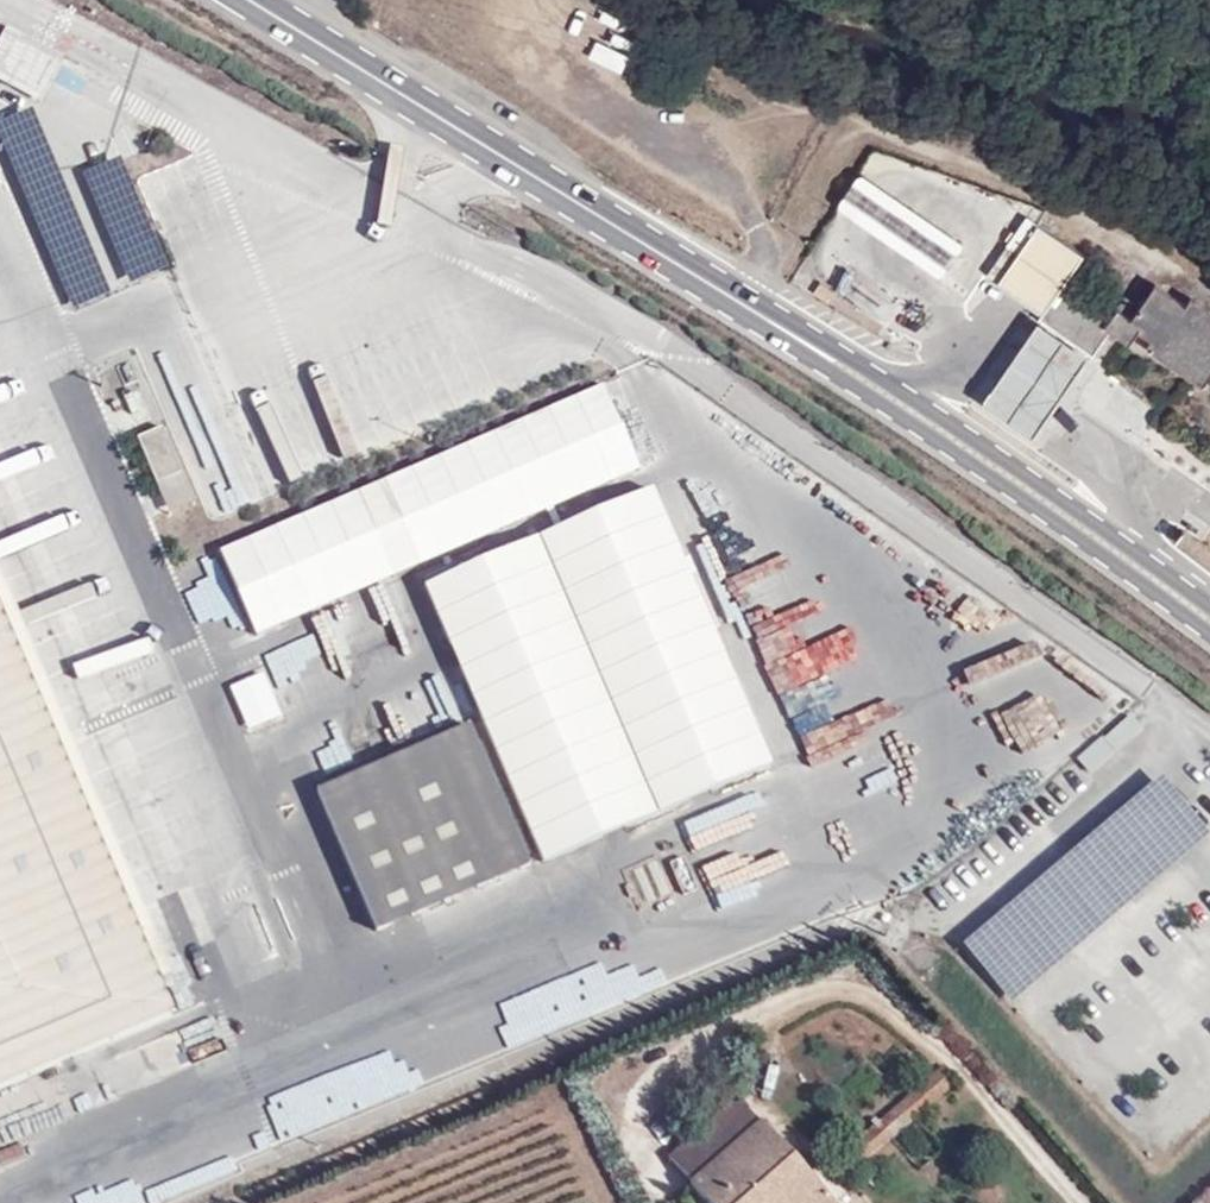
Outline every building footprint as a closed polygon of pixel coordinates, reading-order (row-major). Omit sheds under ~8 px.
[(39,92),(0,71),(0,80),(42,102),(65,59),(9,30),(5,37),(54,62),(39,92)] [(39,92),(54,62),(5,37),(0,47),(0,71),(39,92)] [(939,274),(962,239),(859,173),(837,208),(939,274)] [(1044,313),(1042,317),(1093,353),(1110,330),(1118,317),(1113,313),(1082,291),(1073,302),(1059,292),(1083,255),(1039,223),(999,281),(1044,313)] [(1118,308),(1113,313),(1118,317),(1110,330),(1130,343),(1139,332),(1150,342),(1147,348),(1204,387),(1209,377),(1209,311),(1192,298),(1186,306),(1157,284),(1133,319),(1118,308)] [(983,400),(1033,435),(1093,353),(1042,317),(983,400)] [(639,471),(603,387),(221,552),(258,636),(639,471)] [(153,482),(178,471),(160,428),(135,439),(153,482)] [(651,490),(421,587),(539,865),(770,768),(651,490)] [(411,599),(385,609),(402,656),(429,647),(411,599)] [(48,1069),(172,1016),(0,614),(0,1090),(48,1069)] [(366,618),(348,626),(364,663),(383,655),(366,618)] [(315,698),(344,687),(323,636),(294,648),(315,698)] [(228,691),(246,735),(281,721),(263,677),(228,691)] [(1002,722),(1012,751),(1040,741),(1030,712),(1002,722)] [(377,931),(529,867),(469,727),(317,793),(377,931)] [(180,1016),(240,989),(204,911),(168,928),(182,957),(189,954),(200,976),(168,991),(180,1016)] [(950,1075),(944,1067),(878,1124),(892,1139),(953,1085),(948,1078),(950,1075)] [(61,1105),(48,1069),(0,1090),(0,1131),(61,1105)] [(705,1202),(831,1202),(760,1121),(757,1123),(737,1100),(669,1161),(705,1202)] [(843,1154),(856,1170),(892,1139),(878,1124),(843,1154)]
